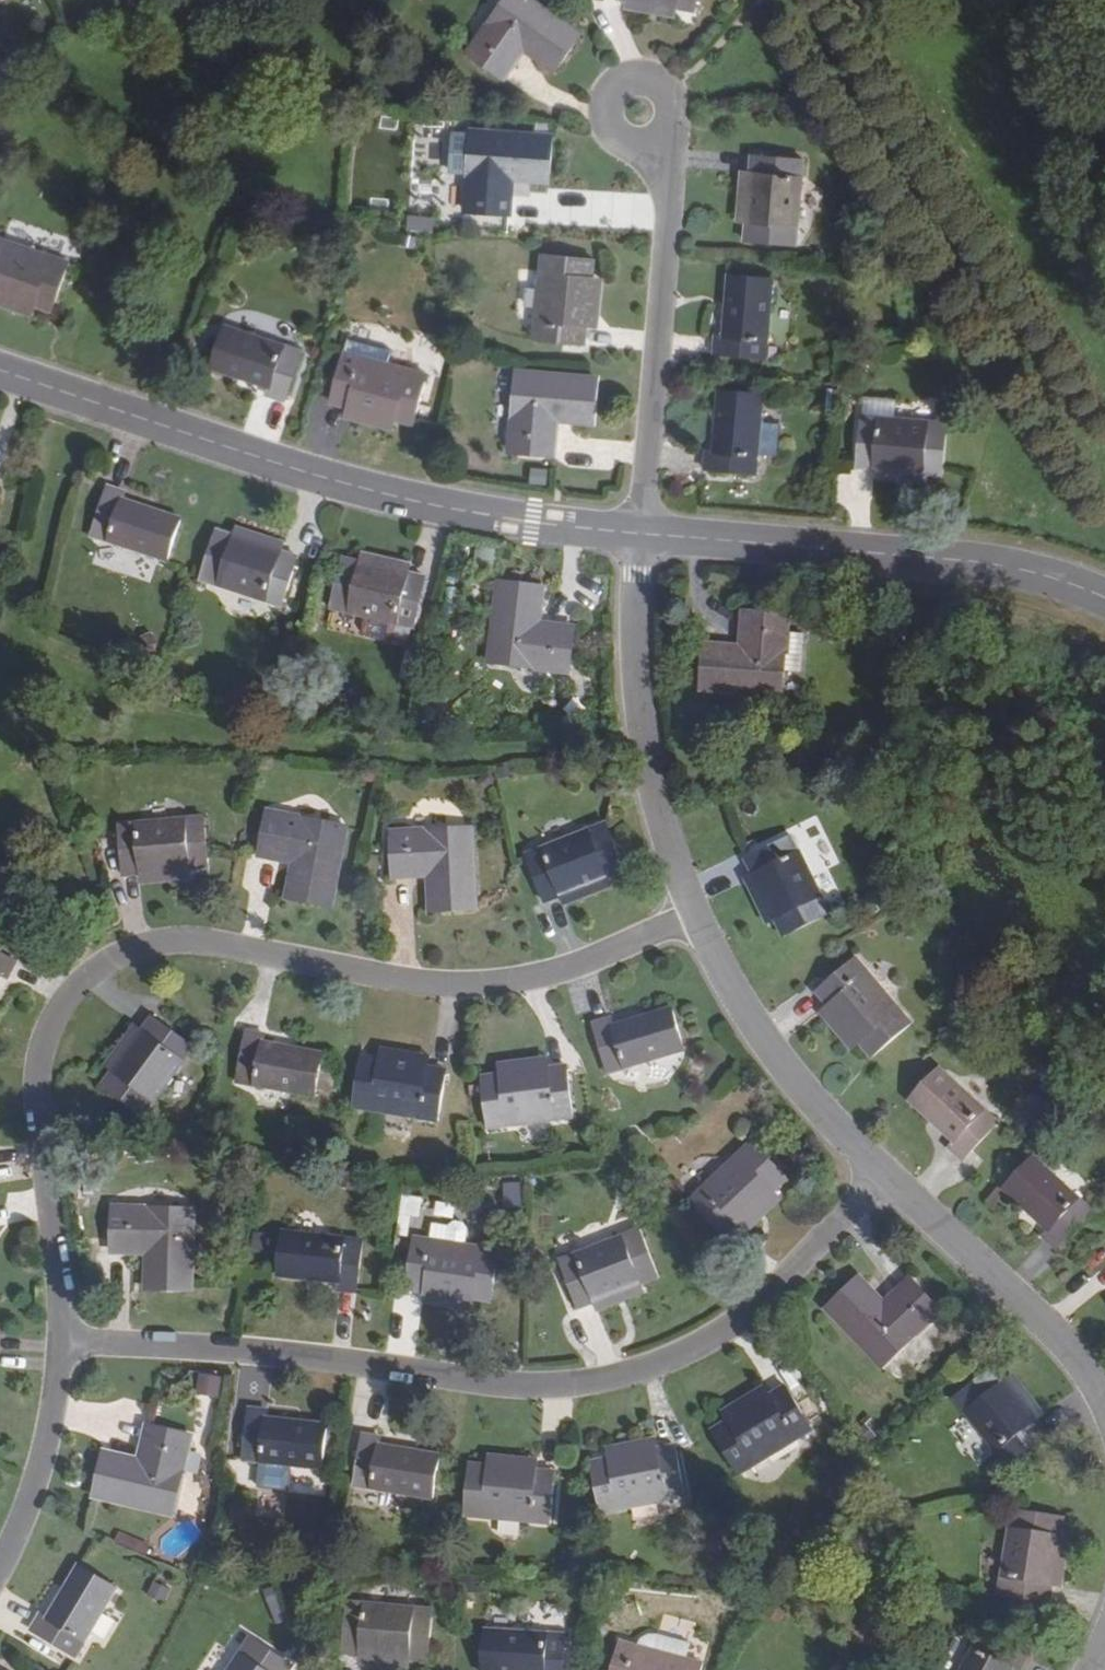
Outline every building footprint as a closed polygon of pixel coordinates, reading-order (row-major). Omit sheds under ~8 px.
[(579,34),(530,0),(506,0),(488,26),(486,26),(467,53),(504,80),(524,52),(554,72),(579,34)] [(676,20),(677,10),(625,0),(623,11),(676,20)] [(625,0),(677,10),(695,13),(697,0),(623,0),(625,0)] [(548,182),(552,136),(472,131),(469,179),(466,180),(464,213),(509,217),(512,180),(548,182)] [(744,242),(795,246),(802,160),(751,156),(750,172),(745,225),(744,242)] [(735,225),(745,225),(750,172),(739,171),(735,225)] [(409,231),(435,233),(436,217),(410,215),(409,231)] [(36,306),(52,312),(69,263),(0,241),(0,294),(36,306)] [(532,340),(585,345),(586,329),(592,278),(593,262),(541,256),(532,340)] [(714,356),(766,359),(773,279),(727,276),(723,336),(715,335),(714,356)] [(599,330),(604,279),(592,278),(586,329),(599,330)] [(36,306),(0,294),(0,308),(33,319),(36,306)] [(283,403),(300,352),(225,327),(211,369),(269,387),(265,397),(283,403)] [(330,404),(346,408),(396,422),(413,426),(427,375),(344,353),(330,404)] [(592,423),(595,380),(516,374),(513,420),(512,421),(509,452),(554,455),(556,421),(592,423)] [(857,396),(850,389),(842,399),(842,404),(847,409),(857,396)] [(704,471),(756,474),(763,396),(718,392),(712,452),(705,451),(704,471)] [(393,433),(396,422),(346,408),(343,420),(393,433)] [(857,469),(872,470),(925,474),(943,475),(946,423),(860,416),(857,469)] [(872,481),(924,485),(925,474),(872,470),(872,481)] [(127,493),(107,486),(91,536),(170,562),(183,520),(124,501),(127,493)] [(287,542),(238,526),(234,537),(284,553),(287,542)] [(285,606),(300,558),(284,553),(234,537),(217,532),(201,580),(285,606)] [(414,563),(363,552),(361,563),(412,574),(414,563)] [(417,629),(428,579),(412,574),(361,563),(343,558),(331,608),(417,629)] [(545,589),(501,583),(492,664),(570,673),(576,628),(541,624),(545,589)] [(706,644),(703,690),(782,696),(789,615),(745,611),(741,647),(706,644)] [(289,898),(334,906),(348,828),(271,813),(262,856),(295,861),(289,898)] [(122,867),(122,875),(140,873),(192,869),(211,867),(206,818),(119,827),(120,840),(103,842),(105,868),(122,867)] [(546,905),(561,898),(610,879),(627,872),(609,824),(526,856),(546,905)] [(432,912),(477,910),(472,830),(393,833),(396,877),(429,875),(432,912)] [(745,858),(753,872),(777,921),(786,938),(831,915),(792,835),(745,858)] [(141,886),(193,880),(192,869),(140,873),(141,886)] [(743,878),(766,926),(777,921),(753,872),(743,878)] [(565,908),(614,888),(610,879),(561,898),(565,908)] [(19,962),(0,951),(0,982),(2,977),(10,981),(19,962)] [(873,1058),(913,1024),(855,957),(816,990),(828,1004),(819,1012),(852,1051),(861,1044),(873,1058)] [(612,1016),(592,1023),(607,1074),(686,1051),(673,1007),(614,1025),(612,1016)] [(192,1046),(154,1018),(144,1031),(113,1073),(102,1089),(142,1117),(192,1046)] [(134,1024),(103,1067),(113,1073),(144,1031),(134,1024)] [(266,1035),(245,1031),(234,1081),(317,1098),(324,1054),(265,1043),(266,1035)] [(431,1055),(381,1047),(379,1060),(430,1068),(431,1055)] [(549,1055),(497,1063),(499,1075),(551,1069),(549,1055)] [(448,1071),(430,1068),(379,1060),(361,1056),(352,1106),(441,1121),(448,1071)] [(575,1115),(569,1066),(551,1069),(499,1075),(480,1077),(486,1128),(575,1115)] [(964,1163),(1000,1123),(940,1067),(909,1100),(953,1141),(947,1147),(964,1163)] [(725,1239),(738,1226),(775,1190),(788,1178),(753,1140),(690,1201),(725,1239)] [(1046,1230),(1042,1236),(1057,1251),(1103,1202),(1094,1194),(1086,1203),(1033,1155),(1003,1188),(1046,1230)] [(657,1173),(649,1162),(638,1172),(646,1183),(657,1173)] [(747,1236),(784,1200),(775,1190),(738,1226),(747,1236)] [(419,1237),(424,1195),(405,1193),(400,1235),(419,1237)] [(148,1288),(191,1289),(193,1212),(114,1208),(114,1252),(148,1253),(148,1288)] [(431,1225),(429,1241),(464,1246),(467,1230),(462,1223),(454,1222),(447,1227),(431,1225)] [(577,1309),(593,1303),(642,1285),(661,1278),(642,1230),(560,1262),(577,1309)] [(358,1293),(364,1241),(282,1231),(276,1276),(337,1283),(337,1290),(358,1293)] [(406,1288),(423,1290),(474,1298),(494,1300),(499,1252),(464,1246),(429,1241),(413,1238),(406,1288)] [(885,1304),(861,1279),(827,1310),(883,1367),(941,1312),(910,1280),(885,1304)] [(645,1295),(642,1285),(593,1303),(597,1313),(645,1295)] [(473,1312),(474,1298),(423,1290),(422,1304),(473,1312)] [(1009,1467),(1049,1434),(1038,1422),(1006,1381),(993,1365),(953,1398),(1009,1467)] [(1048,1414),(1015,1373),(1006,1381),(1038,1422),(1048,1414)] [(221,1396),(226,1378),(208,1374),(204,1391),(221,1396)] [(764,1384),(721,1411),(727,1422),(771,1395),(764,1384)] [(814,1430),(787,1386),(771,1395),(727,1422),(712,1432),(738,1475),(814,1430)] [(268,1409),(247,1407),(241,1461),(325,1471),(326,1467),(330,1425),(267,1418),(268,1409)] [(141,1461),(105,1453),(95,1497),(173,1515),(191,1437),(148,1427),(141,1461)] [(383,1436),(362,1433),(353,1487),(435,1501),(443,1455),(382,1445),(383,1436)] [(605,1448),(608,1461),(659,1451),(656,1437),(605,1448)] [(687,1496),(677,1448),(659,1451),(608,1461),(592,1464),(601,1514),(687,1496)] [(539,1459),(488,1453),(487,1467),(538,1471),(539,1459)] [(552,1524),(557,1474),(538,1471),(487,1467),(469,1465),(463,1515),(552,1524)] [(1050,1604),(1052,1588),(1061,1536),(1064,1517),(1014,1510),(1000,1597),(1050,1604)] [(1064,1589),(1072,1538),(1061,1536),(1052,1588),(1064,1589)] [(42,1613),(30,1632),(76,1659),(118,1588),(80,1565),(48,1617),(42,1613)] [(430,1660),(434,1612),(345,1603),(341,1653),(358,1655),(412,1659),(430,1660)] [(567,1636),(484,1630),(481,1669),(564,1669),(567,1636)] [(1030,1655),(983,1630),(962,1669),(1022,1669),(1030,1655)] [(636,1647),(688,1661),(692,1645),(660,1636),(650,1635),(640,1639),(636,1647)] [(292,1663),(251,1637),(230,1669),(288,1669),(292,1663)] [(705,1665),(688,1661),(636,1647),(618,1642),(611,1669),(703,1669),(705,1665)] [(412,1659),(358,1655),(357,1667),(395,1669),(411,1669),(412,1659)]
